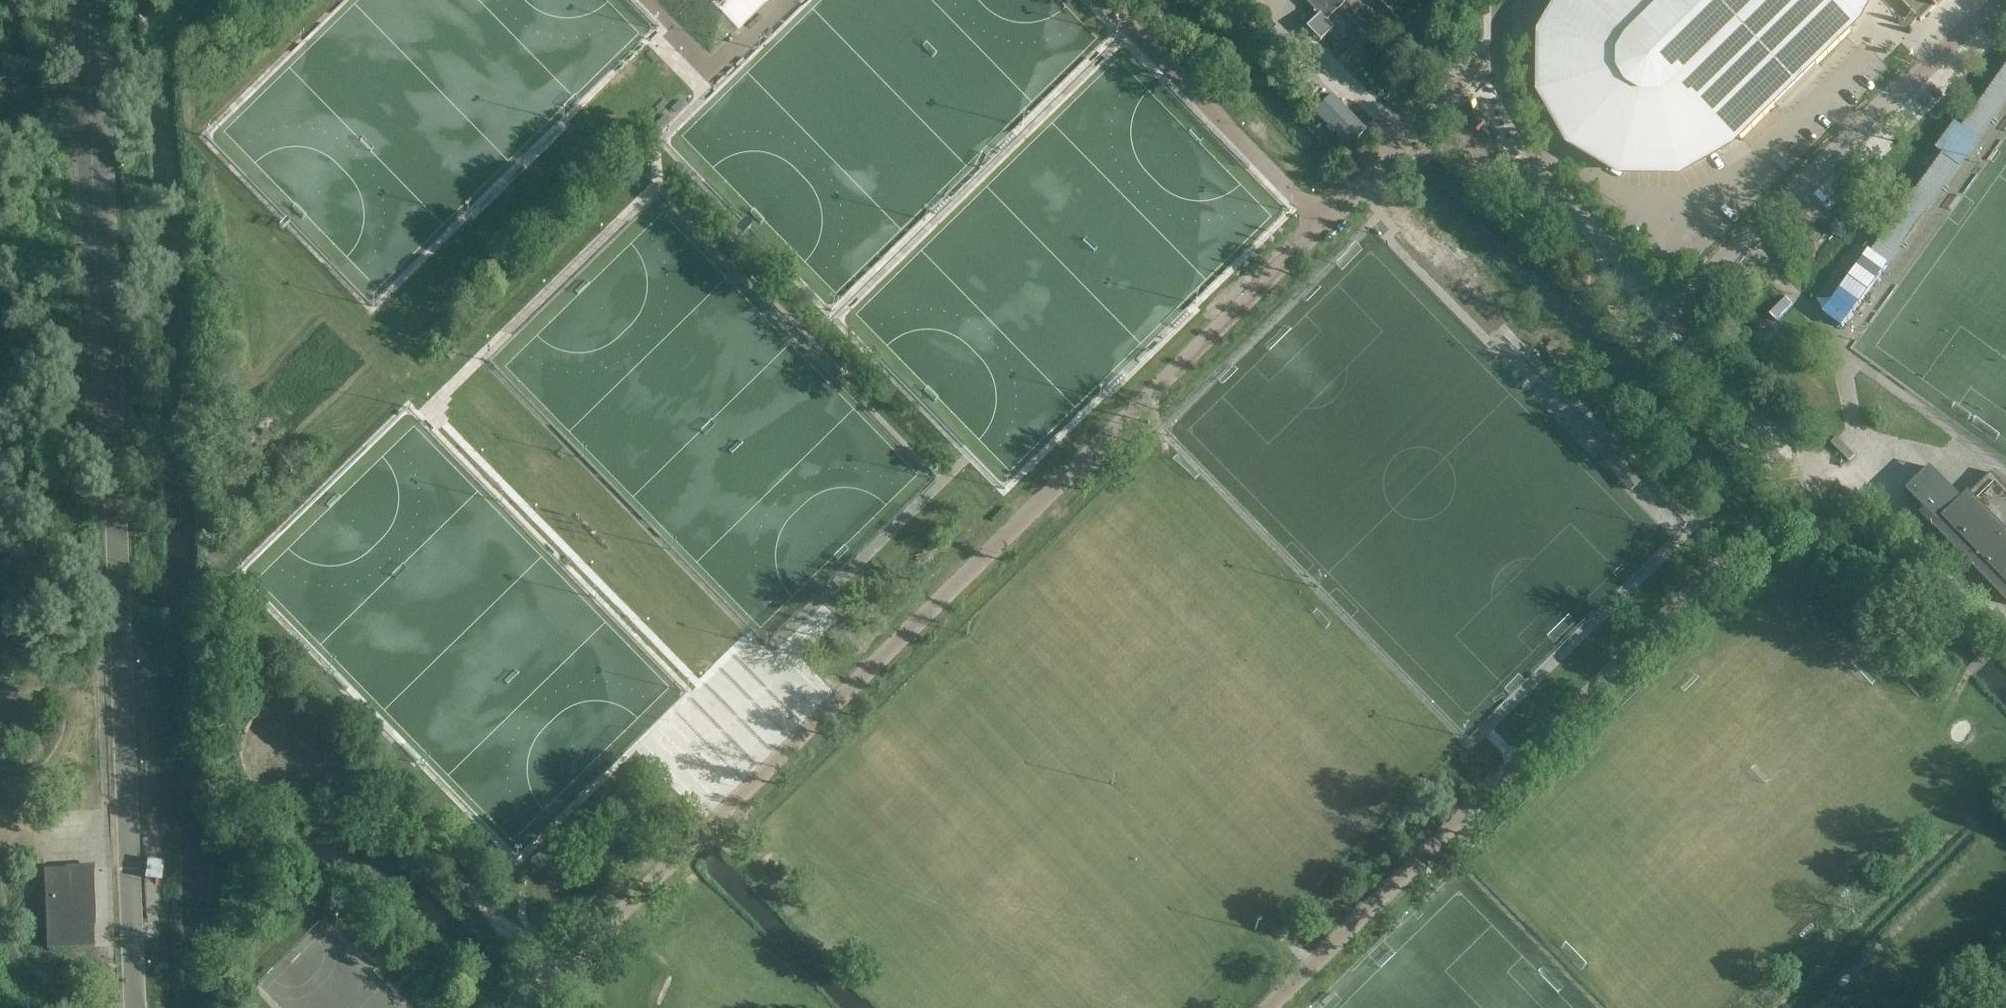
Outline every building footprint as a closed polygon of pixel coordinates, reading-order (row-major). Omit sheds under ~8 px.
[(721,10),(732,0),(711,0),(721,10)] [(1347,0),(1304,0),(1318,15),(1305,28),(1319,42),(1333,29),(1325,21),(1347,0)] [(1389,12),(1401,0),(1378,0),(1389,12)] [(1861,0),(1591,0),(1589,2),(1588,0),(1573,0),(1551,38),(1551,91),(1577,139),(1623,166),(1678,166),(1720,142),(1718,134),(1713,128),(1718,133),(1741,140),(1775,106),(1784,105),(1816,73),(1816,66),(1852,31),(1846,8),(1854,10),(1861,0)] [(1945,0),(1900,0),(1921,22),(1936,7),(1937,8),(1945,0)] [(1970,134),(1976,139),(2005,96),(2005,70),(1963,130),(1956,125),(1937,151),(1944,156),(1873,253),(1886,263),(1956,165),(1951,161),(1970,134)] [(1365,129),(1332,95),(1314,112),(1348,146),(1365,129)] [(1831,302),(1851,316),(1863,299),(1842,285),(1831,302)] [(1607,465),(1630,495),(1642,485),(1619,455),(1607,465)] [(1962,500),(1959,503),(1948,492),(1951,488),(1931,468),(1907,491),(1928,512),(1928,511),(1940,522),(1934,528),(2005,602),(2005,544),(1962,500)] [(706,801),(815,695),(774,653),(727,698),(747,718),(684,779),(706,801)] [(161,880),(163,863),(150,861),(148,878),(161,880)] [(45,901),(45,906),(47,949),(78,948),(95,947),(93,915),(91,868),(67,868),(44,869),(45,901)]
